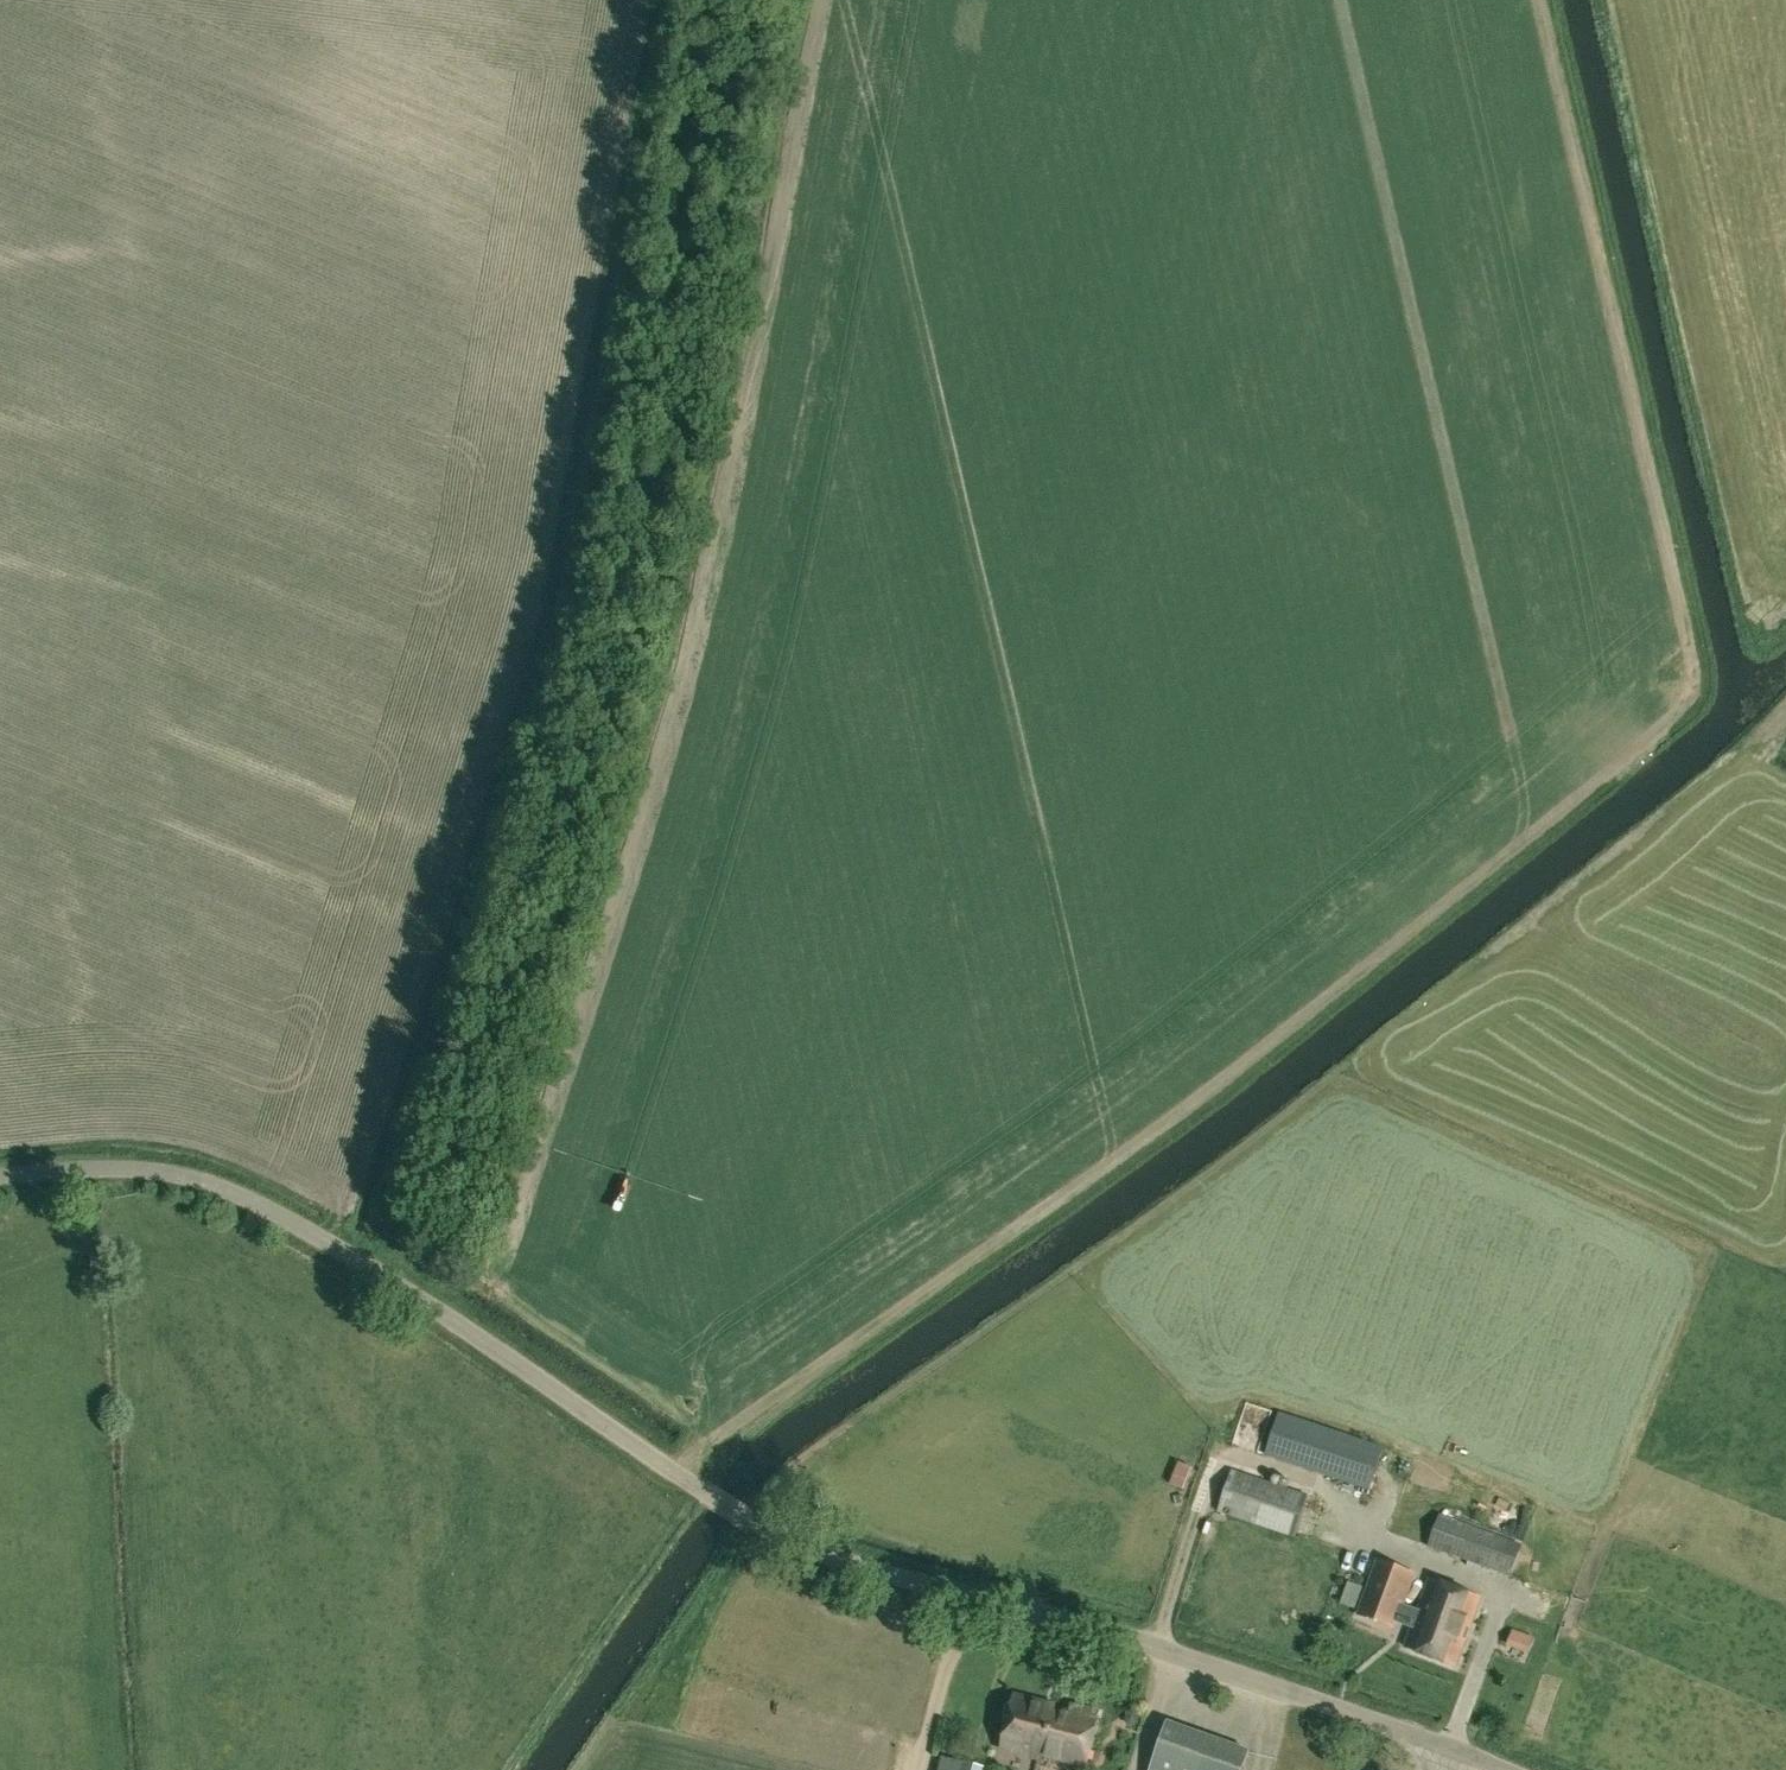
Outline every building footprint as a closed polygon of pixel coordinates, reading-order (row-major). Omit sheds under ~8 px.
[(1279,1412),(1264,1456),(1369,1491),(1384,1448),(1279,1412)] [(1351,1556),(1348,1555),(1362,1512),(1232,1469),(1218,1510),(1294,1535),(1283,1566),(1342,1586),(1351,1556)] [(1511,1577),(1523,1546),(1440,1515),(1429,1547),(1511,1577)] [(1405,1648),(1455,1667),(1480,1598),(1430,1580),(1419,1611),(1403,1605),(1414,1574),(1378,1561),(1358,1614),(1394,1628),(1396,1623),(1412,1629),(1405,1648)] [(1014,1695),(1001,1748),(1038,1757),(1039,1752),(1086,1763),(1097,1720),(1099,1710),(1069,1703),(1067,1713),(1043,1707),(1044,1702),(1014,1695)] [(1149,1769),(1243,1769),(1250,1750),(1167,1720),(1149,1769)]
